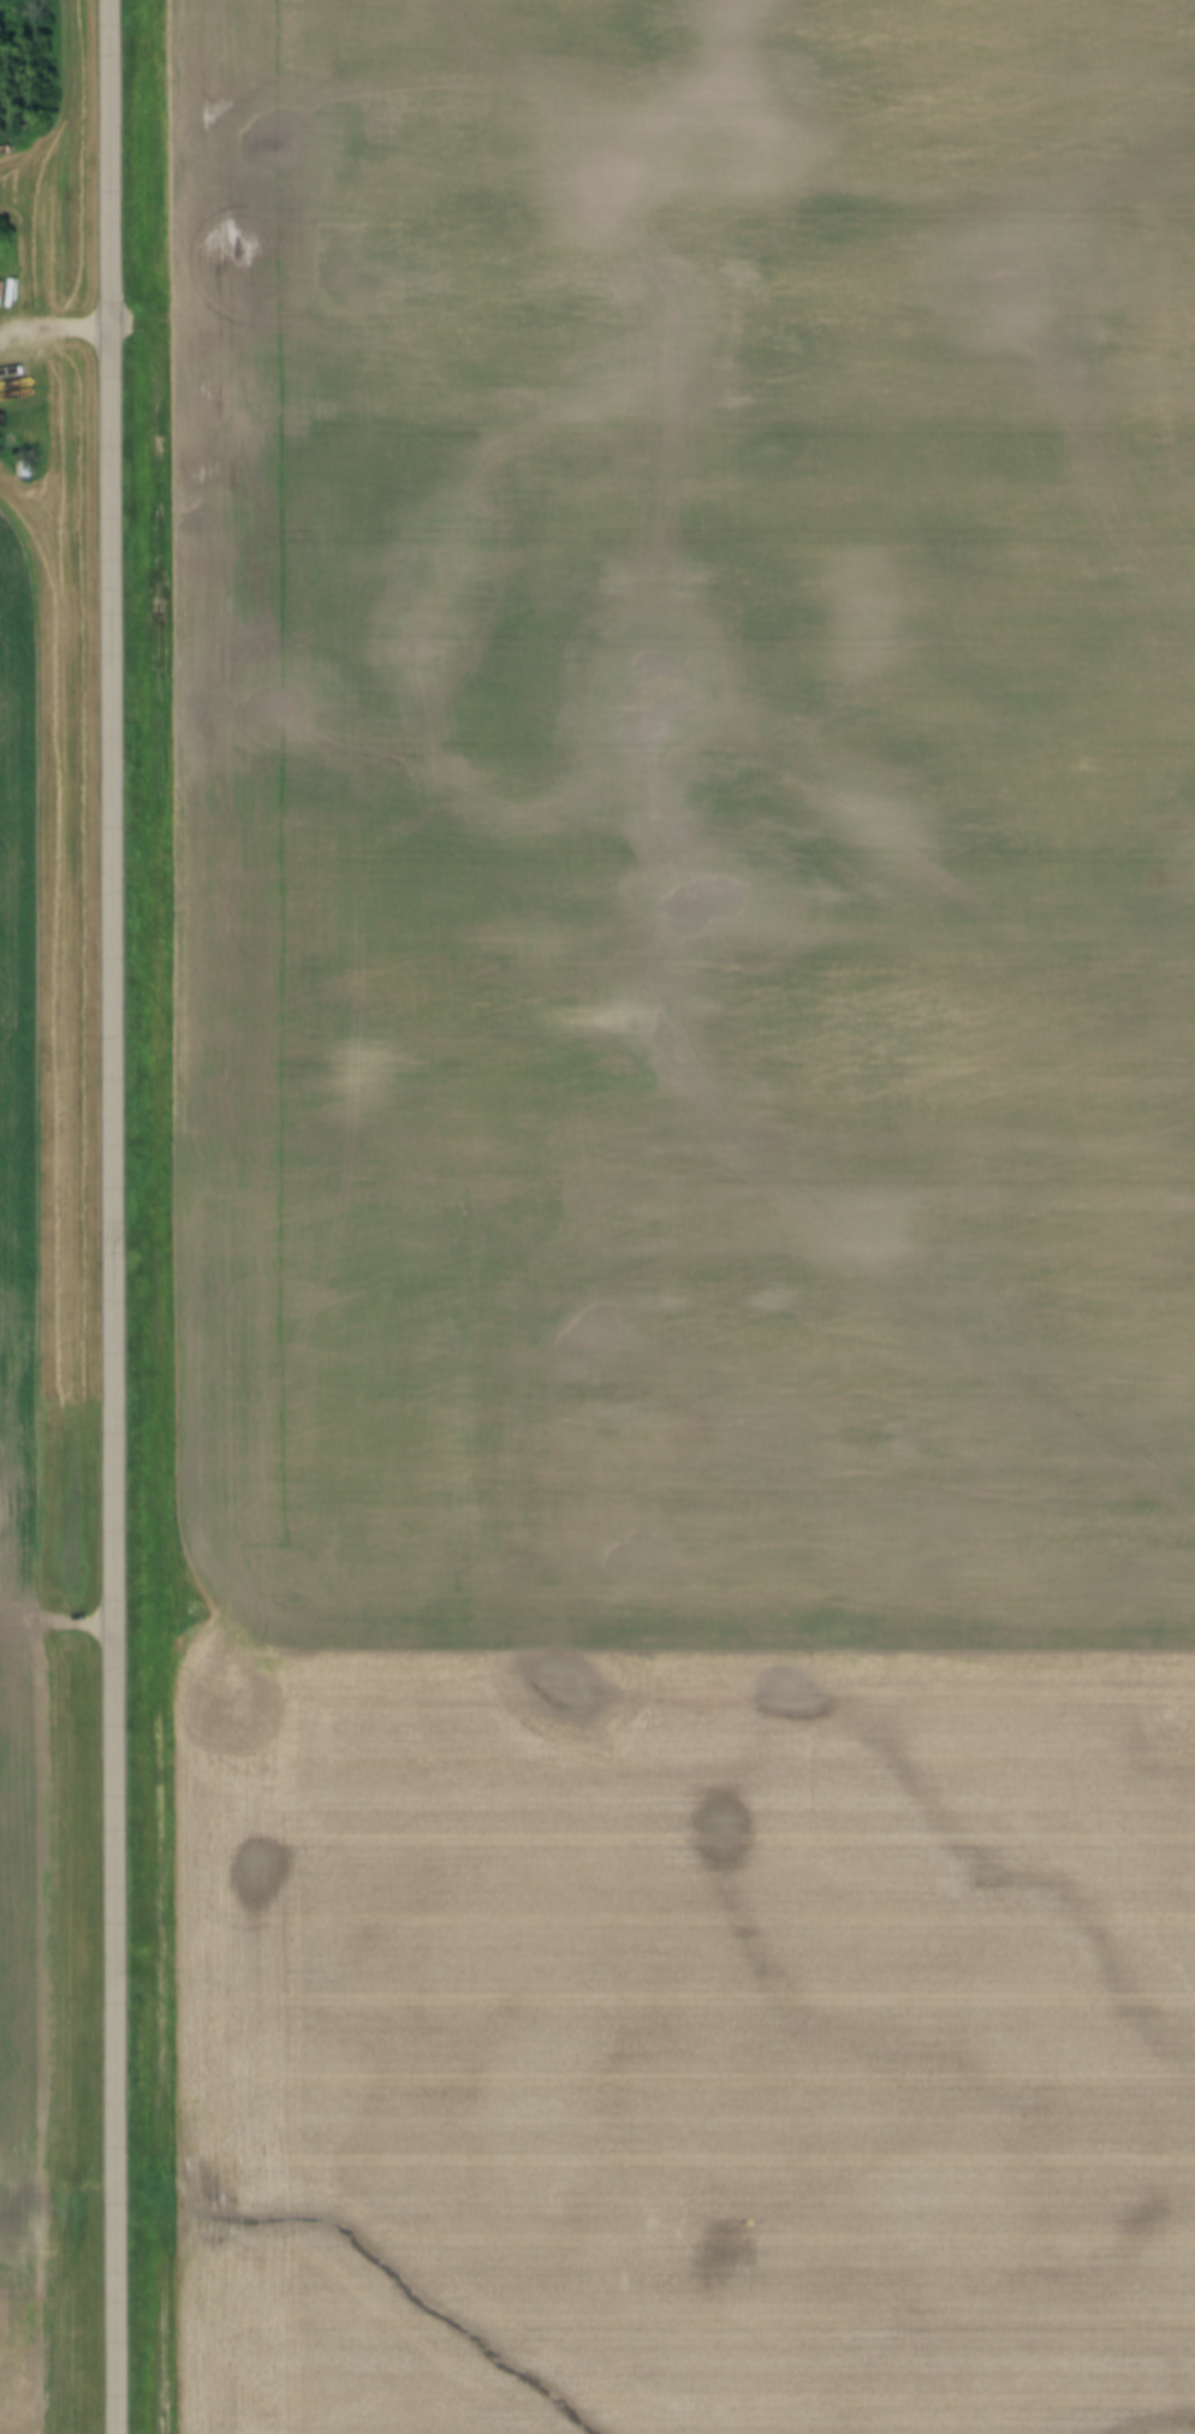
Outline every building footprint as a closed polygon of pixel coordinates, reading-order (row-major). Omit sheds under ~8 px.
[(28,477),(27,461),(15,463),(16,478),(28,477)]
